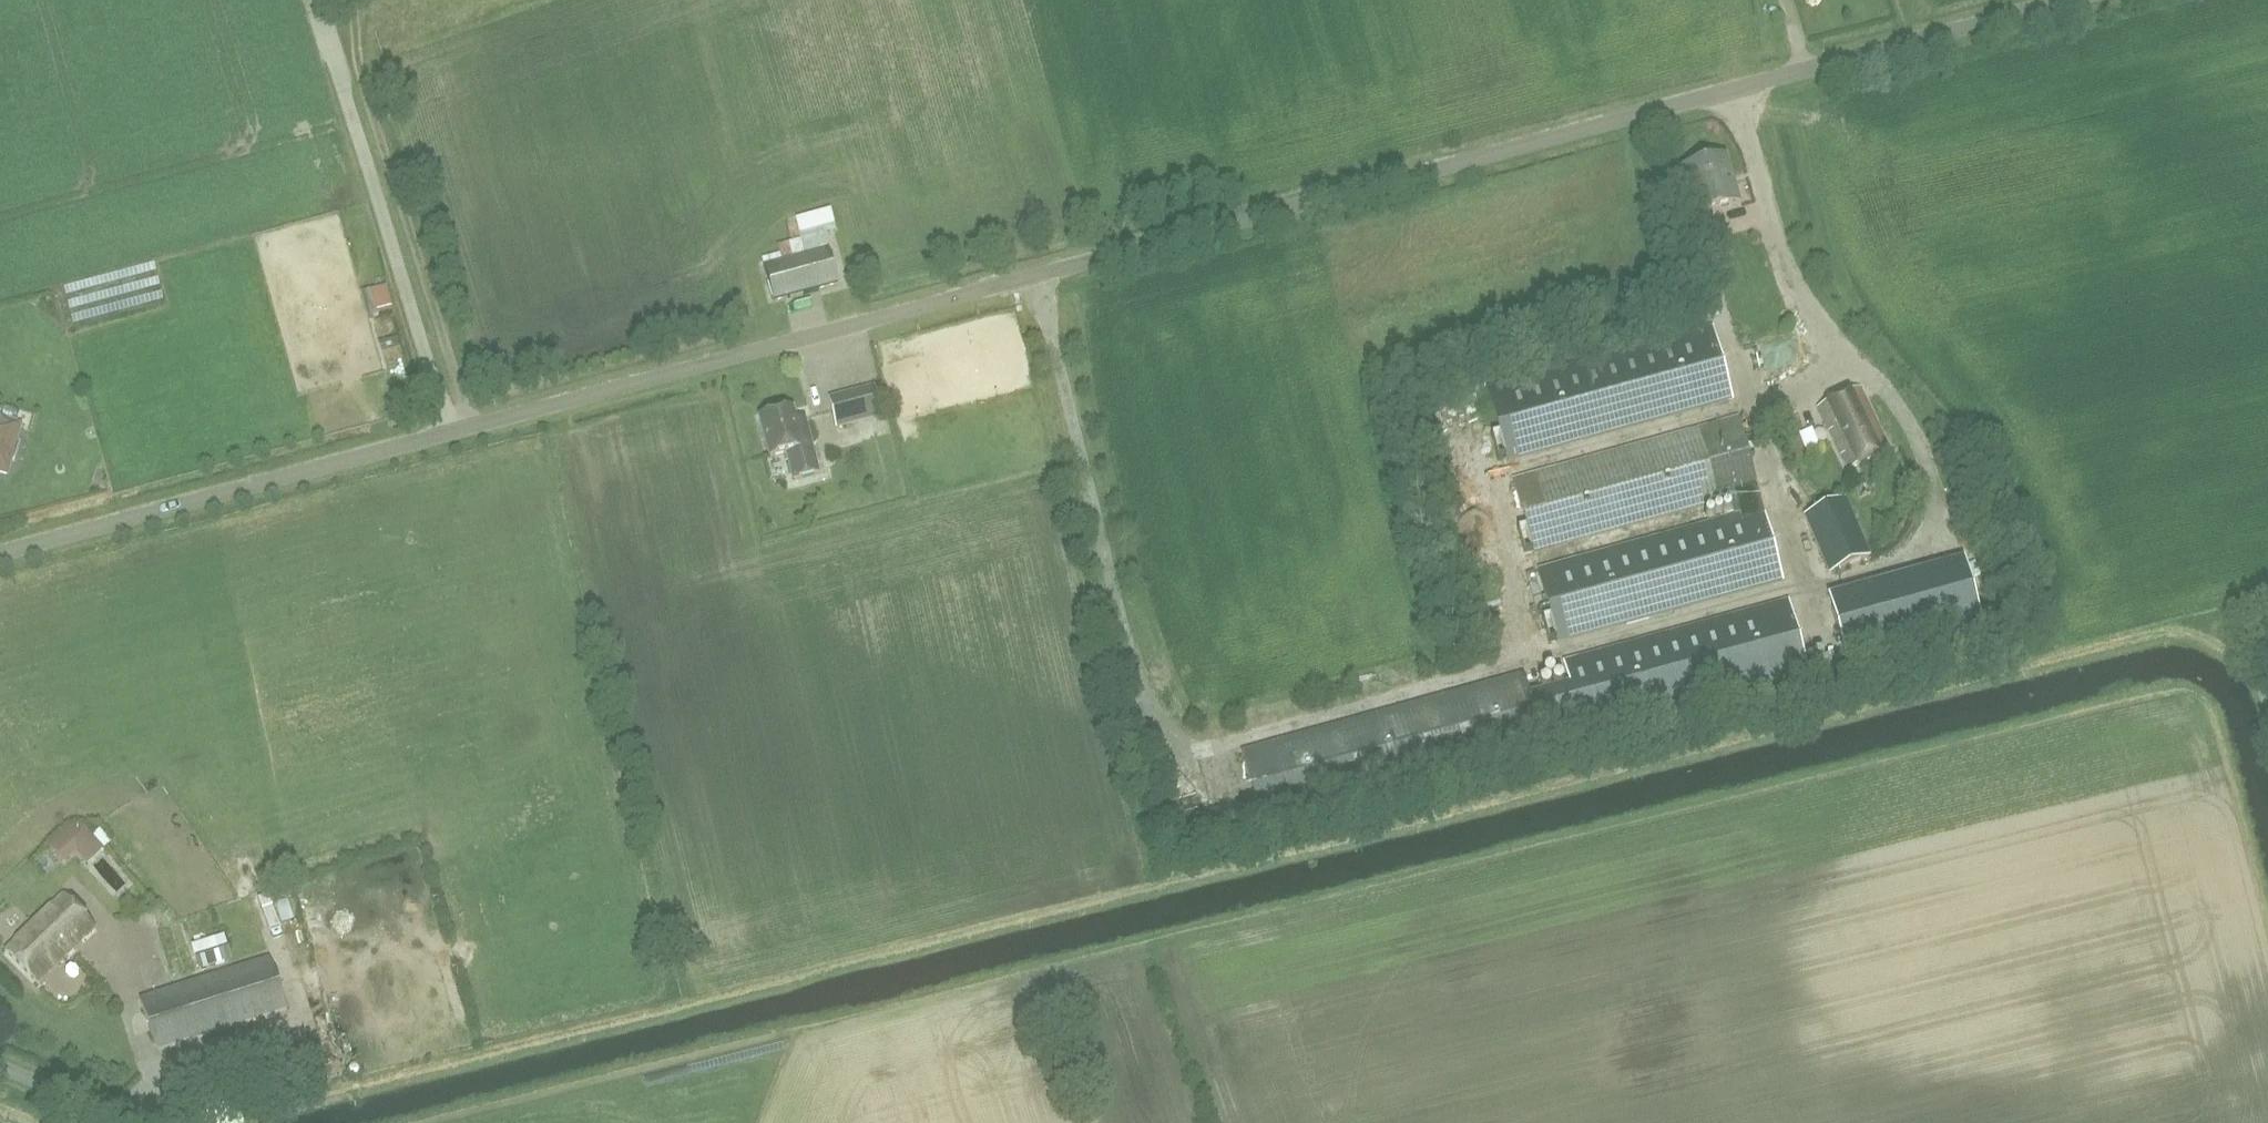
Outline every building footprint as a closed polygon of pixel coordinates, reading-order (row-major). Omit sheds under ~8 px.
[(1695,216),(1738,204),(1724,157),(1682,169),(1695,216)] [(805,254),(828,248),(819,215),(797,221),(805,254)] [(1688,223),(1693,238),(1707,233),(1702,218),(1688,223)] [(828,248),(805,254),(764,265),(773,301),(838,285),(828,248)] [(73,286),(77,320),(158,310),(153,276),(73,286)] [(375,314),(396,314),(396,283),(375,283),(375,314)] [(1508,460),(1732,398),(1713,328),(1488,390),(1508,460)] [(1795,330),(1772,342),(1779,356),(1802,344),(1795,330)] [(1792,353),(1769,365),(1778,382),(1801,370),(1792,353)] [(1848,470),(1890,449),(1859,387),(1817,408),(1848,470)] [(837,428),(881,416),(874,388),(829,399),(837,428)] [(794,480),(819,474),(805,419),(804,419),(805,423),(797,425),(793,409),(776,414),(760,418),(770,458),(787,454),(794,480)] [(1445,483),(1496,485),(1497,469),(1490,469),(1492,431),(1467,430),(1467,417),(1448,416),(1445,483)] [(1729,501),(1732,516),(1538,570),(1557,644),(1783,581),(1753,469),(1738,417),(1728,421),(1512,480),(1528,534),(1532,554),(1554,548),(1549,528),(1702,486),(1703,489),(1714,486),(1718,504),(1729,501)] [(7,473),(10,461),(15,458),(19,444),(16,439),(19,426),(0,421),(0,472),(7,473)] [(1858,499),(1871,494),(1864,478),(1851,483),(1858,499)] [(1871,555),(1845,498),(1817,511),(1817,513),(1805,518),(1829,569),(1841,564),(1843,568),(1871,555)] [(1967,558),(1830,590),(1837,622),(1975,590),(1967,558)] [(1562,661),(1568,683),(1528,694),(1522,673),(1242,752),(1262,823),(1281,817),(1565,741),(1559,719),(1577,714),(1582,736),(1822,669),(1820,662),(1807,664),(1789,599),(1562,661)] [(55,845),(71,862),(82,852),(91,862),(108,846),(81,819),(55,845)] [(34,984),(93,929),(62,896),(4,951),(34,984)] [(268,947),(278,941),(256,902),(246,908),(268,947)] [(157,1052),(287,1011),(270,958),(140,999),(157,1052)] [(57,989),(72,1005),(94,984),(78,968),(57,989)]
